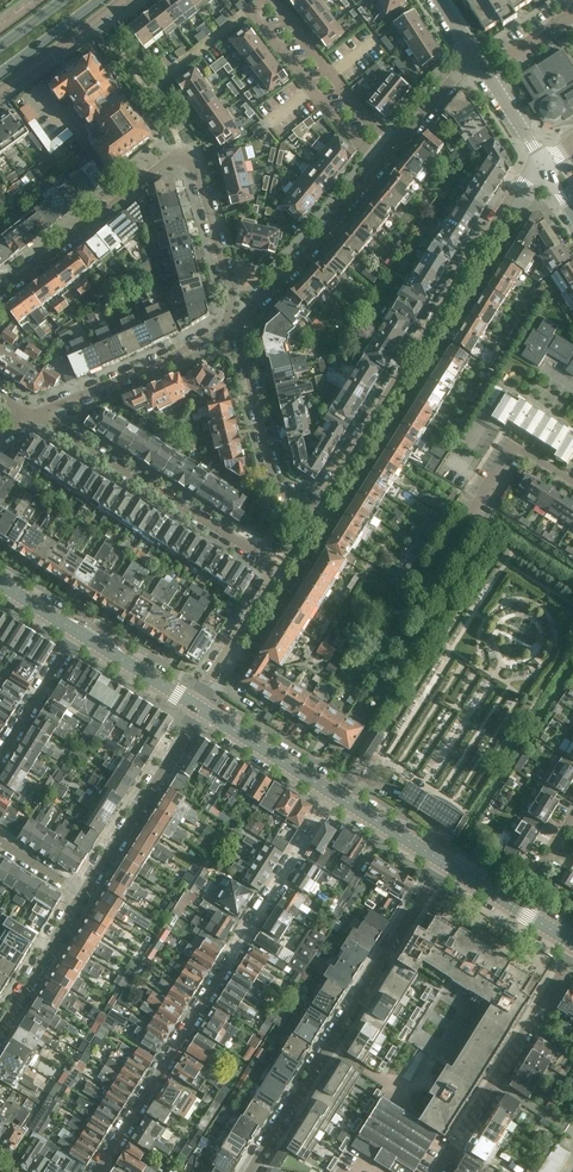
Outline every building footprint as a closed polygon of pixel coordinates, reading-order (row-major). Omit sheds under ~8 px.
[(171,0),(165,0),(159,5),(177,28),(179,27),(187,20),(171,0)] [(188,0),(171,0),(187,20),(197,12),(188,0)] [(204,0),(188,0),(197,12),(207,5),(204,0)] [(243,0),(239,3),(243,9),(247,6),(243,0)] [(293,8),(301,18),(324,0),(323,0),(320,3),(318,0),(303,0),(293,8)] [(324,0),(301,18),(309,28),(332,11),(324,0)] [(345,0),(339,0),(346,9),(349,6),(345,0)] [(375,7),(382,18),(399,8),(401,10),(407,6),(405,4),(406,3),(404,0),(386,0),(375,7)] [(485,32),(500,22),(503,27),(517,18),(513,13),(524,6),(534,0),(464,0),(485,32)] [(243,9),(239,3),(235,6),(240,12),(241,10),(243,9)] [(177,28),(159,5),(149,13),(167,36),(177,28)] [(361,8),(358,10),(362,16),(366,13),(361,8)] [(357,16),(353,10),(349,13),(353,19),(357,16)] [(332,11),(309,28),(317,38),(336,23),(328,14),(332,11)] [(401,35),(421,22),(413,11),(393,24),(401,35)] [(167,36),(149,13),(139,21),(153,40),(163,32),(166,37),(167,36)] [(366,13),(362,16),(366,22),(370,19),(366,13)] [(222,16),(219,19),(223,25),(227,22),(222,16)] [(223,25),(219,19),(215,22),(219,28),(223,25)] [(153,40),(139,21),(130,28),(128,29),(137,41),(143,48),(153,40)] [(428,33),(421,22),(401,35),(408,46),(428,33)] [(336,23),(317,38),(325,48),(326,48),(328,50),(334,45),(332,43),(344,34),(336,23)] [(237,51),(256,37),(248,26),(247,27),(245,25),(239,29),(241,31),(229,41),(237,51)] [(202,32),(198,35),(203,40),(207,38),(207,37),(202,32)] [(410,60),(435,44),(428,33),(408,46),(414,56),(409,59),(410,60)] [(203,40),(198,35),(195,38),(199,43),(203,40)] [(256,37),(237,51),(245,62),(264,47),(256,37)] [(385,37),(381,40),(385,46),(389,43),(385,37)] [(393,48),(389,43),(385,46),(390,51),(393,48)] [(442,59),(441,56),(442,55),(435,44),(410,60),(411,62),(416,69),(417,71),(432,61),(434,64),(442,59)] [(264,47),(245,62),(252,71),(249,74),(272,57),(264,47)] [(182,48),(178,51),(182,56),(186,53),(182,48)] [(553,125),(555,125),(564,119),(565,120),(572,116),(572,114),(570,110),(572,108),(572,67),(562,50),(536,67),(519,77),(535,102),(530,106),(535,114),(537,113),(543,122),(553,125)] [(182,56),(178,51),(174,54),(179,59),(182,56)] [(148,63),(152,60),(148,55),(144,58),(148,63)] [(108,169),(109,169),(110,168),(150,138),(150,139),(152,137),(151,135),(150,136),(125,101),(124,99),(123,100),(123,99),(121,101),(116,94),(118,93),(118,92),(118,91),(116,90),(107,78),(107,77),(107,76),(104,72),(103,72),(102,70),(101,70),(93,59),(94,58),(92,56),(89,58),(79,66),(77,67),(76,66),(72,69),(73,70),(67,74),(66,74),(62,77),(63,78),(61,79),(51,87),(49,88),(60,103),(68,97),(89,126),(95,122),(108,139),(93,150),(108,169)] [(222,57),(216,62),(219,66),(225,61),(222,57)] [(272,57),(249,74),(257,85),(280,67),(272,57)] [(397,60),(394,62),(398,68),(402,65),(397,60)] [(225,61),(219,66),(221,69),(223,68),(228,64),(225,61)] [(216,62),(210,67),(212,71),(219,66),(216,62)] [(162,72),(164,71),(165,70),(165,69),(161,64),(157,67),(162,72)] [(376,65),(371,69),(374,73),(379,68),(376,65)] [(406,71),(402,65),(398,68),(402,74),(406,71)] [(219,66),(212,71),(215,74),(221,69),(219,66)] [(280,67),(257,85),(258,86),(265,95),(269,92),(281,83),(283,85),(288,81),(287,78),(288,78),(280,67)] [(183,94),(206,77),(202,79),(195,69),(182,78),(181,76),(175,80),(176,82),(175,82),(183,94)] [(374,73),(371,69),(365,73),(368,77),(374,73)] [(411,85),(403,79),(401,81),(392,73),(383,84),(402,99),(410,89),(409,88),(411,85)] [(244,88),(235,76),(232,79),(240,90),(244,88)] [(191,104),(214,88),(206,77),(183,94),(191,104)] [(357,84),(360,88),(366,83),(363,80),(357,84)] [(226,86),(235,97),(239,94),(230,83),(226,86)] [(402,99),(383,84),(375,94),(393,109),(402,99)] [(198,115),(218,101),(210,90),(214,88),(191,104),(198,115)] [(252,98),(248,92),(244,95),(248,101),(252,98)] [(446,111),(442,116),(443,117),(448,121),(453,118),(473,106),(473,105),(470,101),(469,101),(465,94),(460,93),(446,111)] [(393,109),(375,94),(366,104),(376,112),(374,114),(382,121),(384,118),(385,119),(393,109)] [(205,125),(228,109),(228,108),(224,111),(218,101),(198,115),(205,125)] [(246,103),(242,106),(251,118),(255,115),(246,103)] [(458,131),(460,130),(480,117),(477,112),(473,106),(453,118),(457,125),(454,126),(458,131)] [(228,109),(205,125),(213,136),(236,119),(228,109)] [(1,124),(16,145),(29,136),(13,114),(7,118),(8,119),(7,119),(6,119),(5,119),(3,121),(2,123),(1,124)] [(465,143),(468,142),(488,128),(485,124),(484,124),(480,117),(460,130),(464,136),(462,138),(465,143)] [(310,118),(298,127),(303,133),(307,129),(308,130),(315,124),(310,118)] [(236,119),(213,136),(220,147),(233,138),(234,140),(240,136),(239,134),(240,133),(232,122),(236,120),(236,119)] [(433,127),(433,128),(438,134),(443,128),(436,123),(433,127)] [(16,145),(1,124),(0,124),(0,150),(3,154),(16,145)] [(442,139),(447,133),(443,128),(438,134),(442,139)] [(495,141),(496,140),(493,136),(492,136),(488,129),(488,128),(468,142),(472,148),(470,150),(473,155),(483,148),(495,141)] [(444,147),(429,134),(428,133),(419,144),(432,155),(435,152),(438,154),(444,147)] [(294,134),(288,139),(291,142),(297,138),(294,134)] [(326,146),(348,164),(357,153),(338,138),(335,135),(327,145),(326,146)] [(73,137),(66,142),(70,147),(77,142),(73,137)] [(506,175),(512,167),(506,158),(507,156),(504,152),(502,151),(495,141),(483,148),(489,158),(486,163),(506,175)] [(419,144),(410,155),(423,166),(426,163),(429,165),(435,158),(432,155),(419,144)] [(348,164),(326,146),(318,156),(340,174),(340,173),(341,174),(343,173),(345,171),(345,168),(348,164)] [(218,155),(221,168),(244,162),(241,149),(226,153),(225,151),(218,153),(218,155)] [(410,155),(401,166),(414,177),(417,180),(424,172),(421,169),(423,166),(410,155)] [(457,166),(464,161),(460,155),(453,160),(457,166)] [(340,174),(318,156),(310,165),(332,183),(340,174)] [(247,174),(244,162),(221,168),(224,181),(252,174),(251,173),(247,174)] [(106,181),(93,163),(88,166),(86,163),(79,168),(82,172),(81,172),(82,173),(95,191),(106,181)] [(499,187),(506,175),(486,163),(479,174),(499,187)] [(302,175),(324,193),(327,189),(327,190),(330,189),(332,187),(332,184),(332,183),(310,165),(302,175)] [(38,166),(32,170),(39,179),(45,174),(38,166)] [(392,177),(395,180),(408,191),(415,183),(412,180),(414,177),(401,166),(392,177)] [(30,172),(27,174),(32,181),(35,179),(30,172)] [(82,173),(71,181),(84,199),(95,191),(82,173)] [(255,186),(252,174),(224,181),(227,193),(255,186)] [(492,198),(499,187),(479,174),(472,185),(492,198)] [(302,175),(294,185),(315,203),(324,193),(302,175)] [(28,185),(23,178),(15,184),(20,191),(28,185)] [(148,193),(148,194),(149,198),(155,197),(156,201),(158,200),(177,194),(176,190),(172,179),(166,178),(148,193)] [(385,191),(401,204),(408,196),(405,194),(408,191),(395,180),(391,184),(389,184),(386,187),(386,189),(385,191)] [(7,191),(12,197),(20,191),(15,184),(7,191)] [(71,211),(78,205),(77,204),(81,201),(69,184),(57,192),(71,211)] [(286,195),(307,213),(315,203),(294,185),(286,195)] [(485,210),(492,198),(472,185),(465,197),(485,210)] [(255,187),(255,186),(227,193),(231,206),(254,200),(251,188),(255,187)] [(46,190),(40,194),(47,203),(59,219),(63,217),(71,211),(57,192),(54,188),(48,193),(46,190)] [(376,202),(390,213),(392,210),(395,212),(401,204),(385,191),(385,192),(383,192),(380,195),(381,197),(376,202)] [(178,194),(177,194),(158,200),(160,205),(151,208),(151,209),(143,211),(145,218),(182,208),(178,194)] [(0,198),(0,204),(2,206),(8,201),(3,195),(0,198)] [(307,213),(286,195),(285,196),(289,199),(280,208),(299,224),(307,213)] [(478,221),(485,210),(465,197),(457,208),(478,221)] [(367,212),(383,226),(390,218),(387,216),(390,213),(376,202),(373,206),(371,206),(368,209),(368,211),(367,212)] [(35,211),(35,212),(48,230),(56,224),(55,222),(59,219),(47,203),(35,211)] [(124,213),(125,213),(108,227),(125,248),(132,241),(130,238),(145,225),(139,207),(136,203),(124,213)] [(165,226),(185,222),(186,222),(185,219),(182,208),(145,218),(147,225),(154,222),(155,223),(164,221),(165,226)] [(470,232),(477,221),(478,221),(457,208),(450,220),(470,232)] [(37,238),(48,230),(35,212),(30,216),(26,212),(20,216),(24,221),(23,221),(37,238)] [(367,212),(367,213),(364,213),(362,216),(362,218),(358,223),(372,234),(374,231),(377,233),(383,226),(367,212)] [(535,214),(516,245),(520,248),(534,256),(535,257),(540,257),(560,245),(549,229),(545,222),(540,215),(535,214)] [(249,250),(255,222),(254,222),(242,219),(241,224),(241,225),(238,224),(237,231),(239,232),(236,247),(249,250)] [(463,244),(470,232),(450,220),(443,231),(463,244)] [(26,247),(37,238),(23,221),(17,226),(12,230),(26,247)] [(189,235),(185,222),(165,226),(167,233),(157,235),(159,243),(189,235)] [(262,252),(268,225),(267,225),(266,229),(255,227),(256,222),(255,222),(249,250),(251,252),(254,253),(257,252),(257,251),(262,252)] [(349,234),(365,247),(372,240),(369,237),(372,234),(358,223),(354,228),(352,228),(350,231),(350,233),(349,234)] [(281,228),(269,225),(268,225),(262,252),(275,255),(278,240),(281,241),(282,234),(280,233),(280,232),(281,228)] [(108,227),(97,235),(111,253),(115,250),(118,253),(125,248),(108,227)] [(14,256),(26,247),(12,230),(2,238),(1,239),(14,256)] [(407,231),(401,238),(406,242),(412,235),(407,231)] [(443,231),(436,242),(456,255),(463,244),(443,231)] [(365,247),(349,234),(348,235),(346,235),(344,238),(344,240),(340,245),(354,256),(356,253),(359,255),(365,247)] [(97,235),(86,244),(100,262),(111,253),(97,235)] [(193,249),(189,235),(159,243),(161,250),(171,248),(172,254),(193,249)] [(0,240),(0,261),(3,264),(9,260),(14,256),(1,239),(0,240)] [(406,245),(400,241),(393,252),(398,256),(406,245)] [(449,266),(456,255),(436,242),(435,242),(428,253),(449,266)] [(86,244),(75,253),(88,271),(95,266),(102,274),(107,271),(100,262),(86,244)] [(354,256),(340,245),(336,250),(334,250),(331,253),(332,255),(331,256),(336,260),(347,269),(353,261),(351,260),(354,256)] [(516,245),(506,261),(505,261),(523,271),(527,274),(534,262),(531,261),(534,256),(520,248),(516,245)] [(540,257),(535,257),(538,261),(542,259),(552,276),(554,274),(571,263),(560,245),(540,257)] [(196,262),(193,249),(172,254),(174,260),(164,262),(166,270),(196,262)] [(387,260),(392,264),(398,256),(393,252),(387,260)] [(91,274),(88,271),(75,253),(67,260),(63,263),(77,280),(80,278),(83,281),(80,284),(86,292),(92,288),(85,279),(91,274)] [(441,278),(449,266),(428,253),(421,265),(441,278)] [(322,266),(335,277),(338,274),(341,277),(347,269),(336,260),(331,256),(330,257),(327,257),(325,260),(325,262),(322,266)] [(505,261),(497,275),(514,285),(523,271),(505,261)] [(180,281),(199,276),(200,276),(196,262),(166,270),(168,278),(178,275),(180,281)] [(383,262),(374,272),(373,273),(378,277),(388,266),(383,262)] [(571,263),(554,274),(565,292),(572,287),(572,262),(571,263)] [(63,263),(52,271),(68,292),(74,288),(81,296),(86,292),(80,284),(76,286),(74,282),(77,280),(63,263)] [(322,266),(320,264),(319,264),(310,275),(323,286),(325,284),(333,291),(340,282),(335,277),(322,266)] [(544,270),(540,264),(534,273),(545,280),(547,277),(542,273),(544,270)] [(434,289),(441,278),(421,265),(414,276),(434,289)] [(362,273),(373,283),(378,277),(373,273),(374,272),(367,266),(362,273)] [(142,270),(137,274),(141,279),(146,275),(142,270)] [(52,271),(40,280),(54,298),(57,296),(59,299),(57,301),(63,310),(69,306),(62,297),(68,292),(52,271)] [(532,277),(542,284),(545,280),(534,273),(532,277)] [(325,288),(323,286),(310,275),(300,285),(317,301),(321,305),(325,301),(319,295),(325,288)] [(497,275),(488,289),(505,299),(514,285),(497,275)] [(203,290),(199,276),(180,281),(181,287),(167,291),(169,298),(203,290)] [(414,276),(407,287),(428,300),(427,300),(434,289),(414,276)] [(40,280),(29,289),(45,310),(51,305),(58,314),(63,310),(57,301),(54,304),(51,300),(54,298),(40,280)] [(121,280),(117,283),(121,289),(125,285),(121,280)] [(304,316),(306,319),(312,313),(309,310),(317,301),(300,285),(286,300),(304,316)] [(421,312),(428,300),(407,287),(400,299),(421,312)] [(541,299),(546,291),(540,287),(535,296),(541,299)] [(29,289),(18,298),(31,316),(34,313),(37,318),(34,320),(46,336),(53,331),(46,323),(48,322),(45,319),(50,316),(45,310),(29,289)] [(488,289),(480,301),(497,312),(505,299),(488,289)] [(203,290),(169,298),(166,299),(170,307),(176,305),(185,303),(187,309),(206,303),(203,290)] [(165,340),(178,334),(170,314),(163,317),(159,307),(155,297),(148,299),(149,300),(165,340)] [(6,307),(19,324),(22,328),(28,323),(34,331),(43,342),(46,340),(48,344),(54,341),(50,336),(47,338),(46,336),(34,320),(31,322),(28,318),(31,316),(18,298),(6,307),(6,308),(6,307)] [(354,303),(362,310),(367,305),(359,298),(354,303)] [(413,323),(421,312),(400,299),(392,310),(413,323)] [(144,326),(145,327),(153,346),(153,345),(165,340),(149,300),(143,302),(146,311),(145,311),(151,323),(144,326)] [(293,327),(304,316),(286,300),(276,310),(281,315),(293,327)] [(480,301),(471,316),(488,326),(497,312),(480,301)] [(206,303),(187,309),(189,317),(186,319),(185,315),(175,318),(177,324),(183,332),(191,327),(207,317),(209,314),(206,303)] [(520,308),(529,314),(531,309),(522,304),(520,308)] [(369,305),(366,310),(372,313),(375,308),(369,305)] [(392,310),(385,322),(406,335),(413,323),(413,324),(413,323),(392,310)] [(366,325),(371,316),(367,313),(361,321),(366,325)] [(296,330),(293,327),(281,315),(266,328),(266,329),(265,335),(288,342),(289,338),(288,336),(296,330)] [(480,340),(488,326),(471,316),(462,330),(480,340)] [(524,321),(517,316),(514,322),(521,327),(524,321)] [(140,352),(153,346),(145,327),(138,329),(133,317),(126,320),(140,352)] [(349,317),(343,325),(350,331),(356,323),(349,317)] [(527,347),(521,356),(539,367),(548,353),(565,364),(562,369),(572,376),(572,355),(572,354),(572,353),(572,346),(557,335),(556,337),(553,334),(558,326),(545,318),(537,331),(534,329),(524,345),(527,347)] [(307,321),(320,334),(326,328),(317,319),(313,324),(309,319),(307,321)] [(140,352),(126,320),(121,322),(126,335),(119,337),(128,358),(129,358),(128,357),(140,352)] [(128,358),(119,337),(113,340),(108,328),(105,322),(99,324),(115,363),(128,358)] [(399,346),(406,335),(385,322),(378,333),(399,346)] [(513,323),(514,324),(506,337),(511,341),(521,327),(514,322),(513,323)] [(19,324),(13,332),(19,335),(20,334),(23,329),(22,328),(19,324)] [(94,348),(102,368),(103,369),(115,363),(99,324),(92,327),(95,333),(100,346),(94,348)] [(62,341),(74,335),(69,328),(58,334),(62,341)] [(23,329),(20,334),(26,338),(29,334),(23,329)] [(3,341),(6,343),(12,334),(6,330),(0,340),(0,346),(3,341)] [(462,330),(454,344),(471,354),(480,340),(462,330)] [(55,333),(50,336),(54,341),(58,338),(55,333)] [(391,357),(399,346),(378,333),(371,345),(391,357)] [(6,343),(9,346),(7,350),(3,348),(0,353),(0,372),(4,374),(17,353),(11,349),(18,338),(12,334),(6,343)] [(288,342),(265,335),(263,341),(262,341),(267,360),(266,360),(267,361),(269,360),(287,355),(285,347),(287,346),(288,342)] [(506,337),(497,351),(503,355),(511,341),(506,337)] [(4,374),(15,382),(36,349),(40,342),(35,338),(30,345),(23,357),(17,353),(4,374)] [(89,374),(102,368),(94,348),(87,351),(82,339),(76,342),(89,374)] [(307,339),(303,343),(303,345),(311,348),(313,346),(307,339)] [(77,379),(89,374),(76,342),(70,344),(75,356),(68,359),(77,379)] [(364,356),(385,369),(385,368),(391,357),(371,345),(364,356)] [(452,346),(445,357),(464,369),(467,364),(465,362),(469,357),(452,346)] [(39,371),(41,368),(35,364),(42,353),(36,349),(15,382),(16,382),(16,383),(27,390),(39,371)] [(488,365),(494,369),(503,355),(497,351),(488,365)] [(289,355),(287,355),(269,360),(272,373),(307,365),(305,358),(291,361),(289,355)] [(335,369),(341,358),(337,355),(330,366),(335,369)] [(377,381),(385,369),(364,356),(357,368),(377,381)] [(445,357),(438,368),(455,379),(458,374),(460,375),(464,369),(445,357)] [(198,395),(212,371),(207,368),(206,365),(203,363),(201,364),(199,363),(193,374),(190,372),(186,379),(182,380),(189,394),(193,392),(198,395)] [(68,364),(61,368),(67,383),(75,380),(68,364)] [(27,390),(28,391),(28,390),(34,394),(39,393),(40,390),(42,391),(46,390),(46,389),(47,390),(48,389),(51,385),(53,387),(55,387),(56,386),(58,385),(60,382),(60,380),(59,379),(60,377),(53,372),(55,369),(48,365),(43,373),(39,371),(27,390)] [(272,373),(276,387),(296,382),(295,375),(309,372),(307,365),(272,373)] [(370,392),(377,381),(357,368),(350,379),(370,392)] [(438,368),(431,379),(450,391),(453,387),(451,385),(455,379),(438,368)] [(488,383),(494,373),(490,370),(484,381),(488,383)] [(217,374),(212,371),(198,395),(202,398),(203,397),(213,403),(216,402),(225,390),(226,387),(221,384),(225,379),(223,378),(223,375),(220,373),(217,374)] [(174,376),(165,380),(166,381),(161,383),(172,406),(185,400),(184,396),(189,394),(182,380),(179,375),(175,377),(174,376)] [(323,390),(325,377),(316,379),(318,391),(323,390)] [(363,404),(370,392),(350,379),(343,391),(363,404)] [(431,379),(424,390),(441,401),(444,396),(447,397),(450,391),(431,379)] [(488,384),(482,380),(475,392),(481,395),(488,384)] [(330,399),(334,385),(326,381),(324,396),(330,399)] [(296,382),(276,387),(279,399),(278,400),(278,401),(314,392),(312,384),(298,388),(296,382)] [(144,392),(153,411),(157,409),(159,413),(172,406),(161,383),(157,385),(156,384),(147,388),(148,390),(144,392)] [(492,408),(503,390),(495,385),(484,402),(492,408)] [(130,410),(137,414),(143,411),(145,415),(153,411),(144,392),(143,390),(122,399),(123,401),(125,406),(130,410)] [(207,405),(211,419),(233,414),(230,398),(229,399),(227,391),(225,390),(216,402),(213,403),(207,405)] [(424,390),(417,401),(436,414),(440,408),(437,407),(441,401),(424,390)] [(481,395),(475,392),(472,390),(466,400),(475,405),(481,395)] [(356,415),(363,404),(343,391),(336,402),(356,415)] [(523,403),(525,400),(519,396),(517,399),(507,393),(491,418),(505,427),(508,422),(557,452),(554,457),(567,465),(572,456),(572,429),(569,427),(567,430),(523,403)] [(306,417),(302,398),(280,403),(284,422),(306,417)] [(417,401),(410,413),(426,423),(430,418),(433,419),(436,414),(417,401)] [(349,426),(356,415),(336,402),(329,414),(349,426)] [(457,412),(460,414),(467,418),(473,408),(468,406),(465,411),(460,407),(457,412)] [(118,419),(108,413),(103,410),(98,417),(95,415),(92,419),(90,418),(90,419),(87,419),(85,423),(86,426),(85,427),(105,439),(118,419)] [(130,410),(128,414),(134,418),(137,414),(130,410)] [(410,413),(403,424),(423,436),(426,431),(423,429),(426,423),(410,413)] [(233,414),(211,419),(212,424),(208,425),(212,438),(236,433),(235,428),(236,428),(233,414)] [(339,442),(349,426),(329,414),(324,422),(332,426),(327,434),(339,442)] [(455,422),(462,426),(467,418),(460,414),(455,422)] [(311,436),(306,417),(284,422),(289,441),(302,438),(311,436)] [(143,418),(138,427),(143,430),(149,421),(143,418)] [(129,426),(118,419),(105,439),(117,446),(129,426)] [(403,424),(396,435),(413,445),(416,440),(419,442),(423,436),(403,424)] [(460,428),(454,424),(449,433),(455,437),(460,428)] [(141,433),(129,426),(117,446),(128,453),(141,433)] [(329,458),(339,442),(327,434),(319,430),(314,437),(322,442),(317,450),(329,458)] [(167,431),(163,438),(168,441),(172,434),(167,431)] [(152,440),(141,433),(128,453),(140,460),(152,440)] [(219,456),(242,451),(239,436),(237,437),(236,433),(212,438),(215,452),(218,452),(219,456)] [(388,449),(381,459),(397,470),(401,464),(404,466),(407,461),(408,459),(419,465),(422,460),(415,456),(419,450),(413,446),(413,445),(396,435),(389,446),(388,449)] [(448,441),(440,436),(435,444),(444,449),(448,441)] [(19,467),(21,468),(26,460),(31,463),(43,442),(34,437),(30,437),(26,444),(22,445),(20,448),(21,452),(14,463),(19,466),(19,467)] [(308,463),(302,438),(289,441),(295,468),(296,469),(297,471),(299,472),(301,472),(302,472),(303,472),(308,463)] [(164,447),(152,440),(140,460),(140,461),(151,468),(164,447)] [(55,450),(43,442),(31,463),(42,470),(55,450)] [(175,454),(164,447),(151,468),(162,475),(175,454)] [(66,457),(56,450),(55,450),(42,470),(54,477),(66,457)] [(315,480),(329,458),(317,450),(309,462),(308,463),(303,472),(308,476),(315,480)] [(225,469),(228,471),(239,478),(244,477),(246,474),(244,467),(245,467),(242,451),(219,456),(221,461),(224,461),(225,469)] [(186,461),(175,454),(162,475),(174,482),(186,461)] [(9,477),(14,470),(16,471),(19,467),(19,466),(14,463),(1,455),(0,456),(0,471),(9,477)] [(77,464),(66,457),(54,477),(65,484),(77,464)] [(433,474),(440,462),(432,457),(425,469),(433,474)] [(381,459),(374,470),(393,483),(397,477),(394,475),(397,470),(381,459)] [(198,469),(186,461),(174,482),(185,489),(198,469)] [(89,471),(77,464),(65,484),(76,491),(89,471)] [(209,476),(198,469),(185,489),(197,496),(209,476)] [(374,470),(367,482),(383,492),(387,486),(390,488),(393,483),(374,470)] [(101,478),(89,471),(76,491),(88,499),(101,478)] [(536,505),(547,487),(535,480),(534,480),(526,475),(519,487),(527,492),(523,498),(536,505)] [(221,483),(209,476),(197,496),(208,503),(221,483)] [(0,492),(0,522),(9,508),(3,504),(15,486),(17,481),(10,477),(7,481),(0,492)] [(112,485),(101,478),(88,499),(99,506),(112,485)] [(29,479),(25,486),(30,489),(34,482),(29,479)] [(34,492),(38,485),(34,482),(30,489),(34,492)] [(367,482),(360,492),(379,504),(383,499),(380,498),(383,492),(367,482)] [(232,490),(221,483),(208,503),(220,510),(232,490)] [(123,492),(112,485),(99,506),(111,513),(123,492)] [(536,505),(547,513),(558,494),(547,487),(536,505)] [(232,490),(220,510),(219,510),(240,523),(240,522),(242,521),(245,518),(244,516),(245,514),(243,513),(246,509),(242,507),(247,499),(232,490)] [(451,503),(458,492),(454,490),(447,501),(451,503)] [(19,521),(15,518),(17,515),(21,517),(36,493),(33,491),(30,495),(26,493),(15,512),(9,508),(0,522),(0,541),(1,540),(5,543),(19,521)] [(135,500),(123,492),(111,513),(122,520),(135,500)] [(360,492),(353,504),(374,517),(377,511),(376,510),(379,504),(360,492)] [(36,493),(21,517),(25,520),(23,524),(19,521),(5,543),(10,546),(9,548),(18,553),(36,525),(29,521),(41,502),(34,498),(37,494),(36,493)] [(570,502),(558,494),(547,513),(559,520),(570,502)] [(147,507),(135,500),(122,520),(134,527),(147,507)] [(570,502),(559,520),(570,527),(572,522),(572,504),(570,502)] [(353,504),(346,514),(366,527),(369,522),(370,523),(374,517),(353,504)] [(158,514),(147,507),(134,527),(145,534),(158,514)] [(44,531),(48,533),(63,511),(59,508),(56,513),(52,511),(41,528),(36,525),(18,553),(26,558),(27,558),(31,561),(45,538),(41,535),(44,531)] [(67,513),(64,511),(63,511),(48,533),(53,536),(50,541),(45,538),(31,561),(36,563),(35,564),(44,569),(62,541),(56,537),(67,520),(64,518),(67,513)] [(169,521),(158,514),(145,534),(157,541),(169,521)] [(346,514),(339,526),(356,536),(359,531),(362,532),(366,527),(346,514)] [(443,517),(439,514),(433,523),(438,526),(443,517)] [(180,528),(169,521),(157,541),(168,548),(180,528)] [(433,523),(426,534),(431,537),(438,526),(433,523)] [(72,554),(58,577),(62,580),(61,580),(71,586),(88,558),(82,554),(93,536),(94,537),(98,531),(90,526),(86,532),(75,550),(79,553),(76,557),(72,554)] [(339,526),(332,537),(352,549),(355,544),(352,542),(356,536),(339,526)] [(62,541),(44,569),(53,575),(53,574),(58,577),(72,554),(68,552),(70,547),(75,550),(86,532),(79,527),(68,545),(62,541)] [(192,535),(180,528),(168,548),(179,556),(192,535)] [(417,543),(424,548),(431,537),(426,534),(424,532),(417,543)] [(114,533),(112,536),(110,540),(116,544),(120,537),(114,533)] [(203,542),(192,535),(179,556),(191,563),(203,542)] [(332,537),(325,548),(342,559),(345,553),(348,555),(352,549),(332,537)] [(85,594),(99,571),(94,568),(96,564),(102,567),(116,544),(110,540),(107,539),(104,543),(105,544),(94,561),(88,558),(71,586),(78,591),(79,590),(85,594)] [(215,549),(203,542),(191,563),(202,570),(215,549)] [(120,546),(116,544),(102,567),(107,570),(104,575),(99,571),(85,594),(90,597),(90,598),(99,604),(116,575),(110,571),(121,554),(117,552),(120,546)] [(129,545),(126,550),(133,554),(136,549),(135,549),(129,545)] [(409,554),(412,556),(413,556),(417,559),(422,550),(414,545),(409,554)] [(305,584),(323,596),(345,561),(342,559),(325,548),(322,553),(323,555),(309,577),(307,577),(305,580),(306,583),(305,584)] [(226,557),(215,549),(202,570),(214,577),(226,557)] [(407,565),(412,567),(417,559),(413,556),(412,556),(407,565)] [(214,577),(225,584),(237,564),(226,557),(214,577)] [(145,562),(144,561),(140,559),(137,564),(134,562),(123,580),(116,575),(99,604),(107,609),(108,608),(113,612),(128,589),(122,586),(125,582),(130,585),(142,567),(145,562)] [(159,563),(156,567),(163,571),(166,567),(159,563)] [(246,569),(237,564),(225,584),(229,587),(225,593),(230,597),(246,569)] [(408,573),(398,566),(393,574),(403,581),(408,573)] [(127,621),(145,593),(139,589),(149,572),(142,567),(130,585),(135,588),(133,592),(128,589),(113,612),(119,615),(118,616),(127,621)] [(171,567),(167,575),(169,577),(171,578),(176,570),(171,567)] [(230,597),(239,602),(254,577),(254,574),(246,569),(230,597)] [(352,591),(359,578),(355,576),(347,588),(352,591)] [(171,578),(169,577),(165,582),(162,580),(151,597),(145,593),(127,621),(136,627),(136,626),(142,630),(156,607),(151,604),(153,600),(159,603),(173,580),(171,578)] [(181,577),(178,582),(184,585),(187,581),(181,577)] [(178,582),(173,580),(159,603),(164,606),(161,610),(156,607),(142,630),(147,633),(147,634),(155,639),(173,611),(167,607),(178,590),(174,588),(178,582)] [(192,584),(189,589),(200,596),(203,592),(204,591),(192,584)] [(301,631),(323,596),(305,584),(304,584),(302,585),(300,588),(301,590),(287,612),(285,613),(283,616),(283,618),(283,619),(301,631)] [(420,586),(416,591),(424,596),(427,590),(420,586)] [(203,592),(200,596),(207,601),(210,596),(203,592)] [(202,598),(197,595),(194,600),(190,598),(179,615),(173,611),(155,639),(164,645),(165,644),(170,648),(185,625),(179,622),(182,618),(187,621),(202,598)] [(210,603),(202,598),(187,621),(193,624),(190,629),(185,625),(170,648),(176,651),(175,652),(184,657),(209,617),(204,613),(210,603)] [(200,663),(226,622),(230,615),(216,606),(212,613),(210,617),(209,617),(184,657),(195,664),(196,664),(199,663),(200,663)] [(0,614),(0,635),(10,618),(1,613),(0,614)] [(19,624),(10,618),(0,635),(0,655),(19,624)] [(279,666),(301,631),(283,619),(282,620),(280,620),(278,623),(279,625),(265,647),(263,648),(261,651),(261,653),(261,654),(270,660),(279,666)] [(324,635),(331,623),(327,620),(319,632),(324,635)] [(19,624),(0,655),(0,659),(3,661),(11,648),(15,651),(29,630),(19,624)] [(29,630),(15,651),(24,657),(38,635),(29,630)] [(15,651),(8,662),(17,668),(10,680),(19,686),(47,641),(38,635),(24,657),(15,651)] [(325,641),(339,651),(346,641),(338,636),(334,641),(327,637),(325,641)] [(27,691),(33,682),(55,646),(47,641),(19,686),(27,691)] [(323,642),(316,652),(329,660),(335,650),(323,642)] [(308,660),(316,648),(311,645),(303,657),(308,660)] [(246,674),(240,683),(251,690),(251,688),(263,695),(275,675),(271,682),(263,677),(263,676),(260,675),(267,664),(270,660),(261,654),(258,658),(248,674),(246,674)] [(56,692),(51,700),(60,706),(65,698),(68,692),(85,665),(76,660),(59,686),(56,692)] [(329,663),(325,669),(333,675),(337,669),(329,663)] [(94,670),(85,665),(68,692),(65,698),(60,706),(68,711),(79,694),(94,670)] [(102,676),(94,670),(79,694),(68,711),(77,716),(102,676)] [(275,675),(263,695),(263,696),(263,698),(267,700),(269,699),(271,701),(275,703),(280,706),(293,686),(284,681),(275,675)] [(111,681),(102,676),(77,716),(90,725),(103,704),(115,684),(111,681)] [(21,702),(26,693),(8,682),(6,686),(0,682),(0,689),(21,702)] [(125,690),(115,684),(103,704),(90,725),(84,734),(94,741),(125,690)] [(293,686),(280,706),(281,707),(281,709),(285,711),(286,710),(288,711),(291,713),(297,717),(310,697),(301,691),(293,686)] [(0,696),(0,701),(15,710),(21,702),(0,689),(0,695),(0,696)] [(134,696),(125,690),(94,741),(103,746),(115,726),(116,726),(134,696)] [(144,702),(134,696),(116,726),(107,742),(115,747),(122,737),(123,737),(144,702)] [(349,703),(343,712),(347,714),(356,700),(350,696),(346,701),(349,703)] [(310,697),(297,717),(298,718),(298,719),(302,722),(304,721),(306,723),(309,724),(315,728),(327,708),(319,702),(310,697)] [(51,700),(45,709),(75,728),(78,724),(66,715),(68,711),(60,706),(51,700)] [(10,718),(15,710),(0,701),(0,712),(10,719),(10,718)] [(154,708),(144,702),(123,737),(132,743),(136,735),(137,736),(154,708)] [(164,714),(154,708),(137,736),(142,739),(146,731),(151,734),(164,714)] [(327,708),(315,728),(316,729),(316,731),(320,733),(322,732),(323,733),(327,736),(332,739),(345,719),(336,713),(327,708)] [(45,709),(39,718),(66,735),(69,730),(72,732),(75,728),(45,709)] [(10,719),(0,712),(0,724),(5,727),(10,719)] [(151,734),(150,735),(155,739),(151,746),(155,749),(173,720),(164,714),(151,734)] [(39,718),(33,727),(51,738),(54,734),(61,738),(69,744),(72,740),(66,735),(39,718)] [(345,719),(332,739),(333,740),(333,742),(337,744),(339,743),(341,744),(344,746),(350,750),(363,730),(354,724),(345,719)] [(33,727),(27,736),(59,756),(62,751),(48,743),(51,738),(33,727)] [(368,761),(375,749),(382,738),(372,732),(358,755),(368,761)] [(27,736),(24,741),(21,745),(40,757),(43,752),(56,761),(59,756),(27,736)] [(185,784),(199,764),(211,744),(201,737),(176,778),(185,784)] [(572,742),(564,754),(572,760),(572,743),(572,742)] [(230,756),(211,744),(199,764),(203,767),(199,774),(204,777),(201,782),(206,785),(213,773),(218,776),(230,756)] [(21,745),(16,754),(45,773),(48,768),(37,761),(40,757),(21,745)] [(119,746),(115,752),(121,756),(125,750),(119,746)] [(129,753),(125,759),(131,763),(135,757),(129,753)] [(16,754),(10,763),(29,775),(31,770),(38,775),(42,777),(45,773),(16,754)] [(142,770),(132,765),(123,759),(121,764),(109,757),(105,755),(102,759),(106,762),(136,780),(142,770)] [(142,770),(147,761),(138,755),(132,765),(142,770)] [(218,776),(213,783),(209,789),(215,793),(220,785),(225,786),(227,782),(240,762),(230,756),(218,776)] [(571,783),(572,780),(572,770),(572,769),(572,763),(562,756),(553,772),(571,783)] [(129,790),(136,780),(106,762),(103,766),(114,773),(111,778),(129,790)] [(249,767),(240,762),(227,782),(232,785),(223,800),(227,803),(249,767)] [(10,763),(5,772),(34,790),(36,786),(33,783),(26,779),(29,775),(10,763)] [(70,770),(64,766),(60,771),(67,775),(70,770)] [(259,774),(249,767),(227,803),(232,806),(241,791),(246,794),(259,774)] [(52,776),(55,778),(56,779),(60,772),(60,771),(57,768),(52,776)] [(539,784),(543,787),(556,795),(559,791),(564,794),(571,783),(553,772),(548,769),(539,784)] [(66,776),(67,775),(60,771),(60,772),(56,779),(55,778),(54,780),(60,784),(66,776)] [(26,799),(28,800),(31,795),(34,790),(5,772),(0,779),(0,782),(26,799)] [(124,799),(129,790),(111,778),(109,783),(98,776),(94,773),(91,778),(124,799)] [(246,794),(246,795),(256,802),(252,808),(257,811),(260,807),(274,783),(259,774),(246,794)] [(49,787),(54,779),(50,777),(45,785),(49,787)] [(118,808),(124,799),(91,778),(88,783),(103,792),(100,796),(118,808)] [(176,778),(170,788),(175,791),(179,794),(182,790),(185,784),(176,778)] [(9,802),(12,797),(23,804),(26,799),(0,782),(0,796),(9,802)] [(62,787),(54,782),(48,790),(56,796),(62,787)] [(260,807),(272,815),(287,791),(274,783),(260,807)] [(543,787),(534,802),(552,814),(559,803),(554,800),(556,795),(543,787)] [(43,788),(40,794),(44,797),(48,791),(43,788)] [(170,788),(163,799),(196,819),(199,814),(183,804),(186,798),(179,794),(175,791),(170,788)] [(113,817),(118,808),(100,796),(93,792),(91,797),(79,789),(76,794),(81,797),(113,817)] [(272,815),(285,823),(299,799),(287,791),(272,815)] [(457,837),(459,834),(468,820),(464,816),(464,815),(461,812),(457,809),(454,806),(450,803),(446,801),(442,799),(437,797),(433,795),(432,797),(424,792),(424,793),(432,797),(428,803),(422,797),(421,797),(457,837)] [(40,794),(35,803),(39,805),(44,797),(40,794)] [(16,817),(18,812),(15,810),(10,806),(11,804),(9,802),(0,796),(0,807),(16,817)] [(107,826),(113,817),(81,797),(78,802),(91,810),(89,814),(107,826)] [(163,799),(157,809),(180,823),(183,819),(195,826),(198,821),(196,819),(163,799)] [(297,830),(307,815),(312,807),(299,799),(285,823),(297,830)] [(18,839),(28,845),(53,805),(48,802),(35,822),(31,819),(18,839)] [(534,802),(524,817),(537,826),(540,821),(545,824),(552,814),(534,802)] [(28,845),(37,852),(50,831),(46,828),(51,819),(49,818),(53,812),(52,812),(55,807),(53,805),(28,845)] [(15,827),(20,819),(16,817),(0,807),(0,817),(15,827)] [(212,808),(209,812),(218,818),(221,814),(212,808)] [(101,835),(107,826),(89,814),(86,819),(75,812),(69,809),(66,813),(82,823),(101,835)] [(157,809),(151,819),(184,840),(187,835),(177,828),(180,823),(157,809)] [(28,814),(23,821),(27,824),(32,817),(28,814)] [(8,829),(11,825),(15,828),(15,827),(0,817),(0,823),(8,829)] [(524,817),(515,833),(533,844),(540,833),(535,830),(537,826),(524,817)] [(151,819),(144,829),(160,839),(164,834),(172,840),(181,845),(184,840),(151,819)] [(17,828),(22,831),(27,824),(23,821),(22,820),(17,828)] [(37,852),(47,858),(68,824),(64,822),(62,826),(60,825),(54,834),(50,831),(37,852)] [(77,874),(93,848),(101,835),(82,823),(77,831),(82,834),(80,837),(84,840),(66,870),(73,874),(77,874)] [(252,832),(259,836),(262,832),(265,826),(261,823),(258,829),(255,827),(252,832)] [(47,858),(56,863),(69,843),(64,839),(70,830),(68,830),(71,826),(68,824),(47,858)] [(336,832),(324,824),(311,844),(317,848),(316,850),(322,854),(325,850),(336,832)] [(11,836),(17,840),(22,832),(16,828),(11,836)] [(357,835),(345,828),(330,853),(325,850),(322,854),(316,864),(323,869),(331,855),(338,860),(336,863),(338,864),(338,865),(357,835)] [(144,829),(138,839),(169,858),(172,860),(175,855),(166,849),(157,844),(160,839),(144,829)] [(213,830),(207,840),(215,845),(221,835),(213,830)] [(56,863),(66,870),(84,840),(80,837),(82,834),(77,831),(74,835),(79,838),(74,846),(69,843),(56,863)] [(259,837),(266,841),(269,836),(262,832),(259,836),(259,837)] [(533,844),(515,833),(505,848),(504,850),(504,852),(504,854),(505,856),(506,858),(507,859),(509,860),(511,860),(513,860),(515,859),(517,858),(518,856),(521,852),(526,855),(533,844)] [(368,842),(357,835),(338,865),(338,864),(331,874),(348,885),(355,874),(350,871),(352,867),(368,842)] [(277,863),(283,854),(266,843),(263,849),(257,845),(258,843),(246,836),(243,842),(277,863)] [(289,844),(277,836),(271,844),(284,852),(289,844)] [(138,839),(131,849),(148,859),(151,854),(165,863),(169,858),(138,839)] [(271,872),(277,863),(243,842),(242,842),(244,843),(241,848),(250,854),(251,853),(258,857),(255,862),(271,872)] [(131,849),(125,859),(158,880),(162,875),(153,870),(145,864),(148,859),(131,849)] [(15,866),(5,860),(1,857),(0,859),(0,891),(15,866)] [(125,859),(119,869),(135,880),(138,875),(155,885),(158,880),(125,859)] [(212,864),(205,859),(198,871),(206,875),(212,864)] [(376,859),(365,877),(364,878),(376,886),(389,867),(376,859)] [(265,882),(271,872),(255,862),(252,867),(245,863),(240,860),(237,864),(265,882)] [(306,862),(298,873),(320,887),(323,881),(328,884),(331,878),(306,862)] [(259,891),(265,882),(237,864),(237,865),(234,863),(231,868),(239,873),(240,872),(246,876),(243,881),(259,891)] [(15,866),(0,891),(0,901),(3,896),(8,888),(13,891),(25,872),(15,866)] [(376,886),(389,894),(401,874),(389,867),(376,886)] [(572,891),(572,873),(564,867),(560,873),(559,872),(554,879),(554,881),(554,883),(554,885),(555,886),(557,887),(559,888),(561,888),(563,887),(564,885),(572,891)] [(119,869),(112,879),(145,900),(148,895),(132,885),(135,880),(119,869)] [(180,879),(182,881),(189,885),(196,875),(186,869),(180,879)] [(207,881),(203,879),(206,875),(198,871),(196,875),(189,885),(187,889),(193,893),(197,888),(201,890),(207,881)] [(34,878),(25,872),(13,891),(18,894),(13,901),(18,905),(34,878)] [(348,885),(356,890),(360,885),(364,878),(365,877),(357,872),(356,874),(355,874),(348,885)] [(298,873),(292,884),(308,894),(310,892),(315,895),(320,887),(298,873)] [(414,882),(401,874),(389,894),(401,902),(414,882)] [(220,884),(248,902),(254,893),(231,879),(225,876),(220,884)] [(44,884),(34,878),(18,905),(23,908),(27,900),(32,903),(34,900),(44,884)] [(112,879),(107,888),(106,889),(122,900),(126,894),(139,903),(142,898),(145,900),(112,879)] [(176,891),(183,895),(187,889),(189,885),(182,881),(176,891)] [(53,890),(44,884),(34,900),(39,903),(33,912),(28,920),(32,923),(37,915),(38,915),(53,890)] [(248,902),(220,884),(217,889),(222,892),(215,903),(238,918),(248,902)] [(356,890),(351,899),(356,902),(365,888),(360,885),(356,890)] [(349,886),(340,898),(340,899),(348,904),(351,899),(356,890),(349,886)] [(183,895),(180,899),(179,901),(187,906),(194,895),(193,894),(193,893),(187,889),(183,895)] [(61,894),(53,890),(38,915),(42,918),(48,909),(53,912),(62,898),(61,894)] [(288,890),(284,897),(294,904),(291,908),(297,913),(299,910),(306,914),(306,915),(317,922),(320,916),(311,911),(308,909),(312,902),(297,892),(296,895),(288,890)] [(101,897),(99,901),(127,918),(128,918),(147,930),(151,924),(129,910),(128,912),(122,908),(124,904),(105,892),(101,897)] [(180,899),(176,896),(172,903),(176,905),(179,901),(180,899)] [(339,917),(346,906),(348,904),(340,899),(340,898),(337,896),(328,910),(339,917)] [(284,897),(277,908),(293,918),(296,920),(299,914),(304,917),(306,915),(306,914),(299,910),(297,913),(291,908),(294,904),(284,897)] [(382,917),(391,901),(386,898),(377,913),(382,917)] [(351,910),(356,902),(351,899),(348,904),(346,906),(351,910)] [(212,921),(230,932),(235,924),(228,919),(229,917),(203,900),(199,906),(215,916),(212,921)] [(364,905),(373,910),(376,906),(367,900),(364,905)] [(99,901),(94,909),(113,922),(116,917),(124,923),(127,918),(99,901)] [(171,913),(180,918),(187,906),(179,901),(176,905),(171,913)] [(172,903),(171,902),(165,912),(170,915),(171,913),(176,905),(172,903)] [(277,908),(260,934),(276,945),(293,918),(277,908)] [(94,909),(88,918),(122,940),(125,935),(110,926),(113,922),(94,909)] [(171,916),(170,915),(165,912),(162,910),(156,920),(165,925),(171,916)] [(351,1146),(351,1147),(374,1161),(392,1171),(415,1171),(439,1133),(442,1135),(444,1137),(527,1006),(541,983),(540,983),(527,974),(511,964),(511,963),(510,963),(510,961),(510,960),(501,954),(501,955),(498,955),(497,956),(493,953),(492,952),(477,943),(476,942),(472,939),(471,939),(471,936),(462,930),(461,930),(459,931),(459,930),(458,931),(430,913),(429,913),(429,912),(418,929),(414,935),(400,957),(398,962),(397,962),(398,962),(416,974),(423,962),(441,974),(447,977),(439,991),(434,998),(433,1001),(432,1001),(433,1001),(407,1042),(418,1048),(429,1055),(439,1061),(438,1062),(446,1067),(429,1094),(434,1097),(419,1121),(382,1097),(351,1146)] [(381,935),(389,923),(372,912),(364,924),(381,935)] [(0,913),(0,926),(3,928),(11,932),(32,945),(38,936),(0,913)] [(212,921),(209,925),(196,916),(190,924),(201,931),(209,935),(217,940),(219,938),(224,941),(230,932),(212,921)] [(88,918),(82,927),(102,939),(105,935),(113,941),(119,944),(122,940),(88,918)] [(381,935),(364,924),(363,923),(362,924),(356,920),(352,927),(355,929),(348,940),(369,954),(381,935)] [(34,922),(30,927),(35,931),(38,925),(34,922)] [(324,925),(319,934),(325,938),(330,929),(324,925)] [(82,927),(77,936),(111,957),(113,953),(108,949),(99,944),(102,939),(82,927)] [(32,945),(11,932),(3,928),(0,932),(0,941),(25,957),(32,945)] [(170,933),(163,929),(156,939),(163,943),(170,933)] [(311,929),(294,955),(309,965),(326,938),(325,938),(319,934),(311,930),(311,929)] [(215,962),(225,945),(217,940),(209,935),(201,931),(198,936),(205,941),(198,951),(215,962)] [(260,934),(254,944),(270,953),(275,956),(280,947),(276,945),(260,934)] [(77,936),(71,945),(91,957),(94,953),(102,958),(108,962),(111,957),(77,936)] [(143,956),(145,954),(145,955),(150,947),(151,945),(136,936),(133,941),(144,948),(140,954),(143,956)] [(152,946),(151,945),(150,947),(158,952),(163,943),(156,939),(152,946)] [(358,972),(369,954),(348,940),(341,950),(342,950),(336,959),(358,972)] [(25,957),(0,941),(0,944),(3,946),(0,950),(0,957),(18,968),(25,957)] [(71,945),(66,954),(98,974),(101,969),(96,967),(88,961),(91,957),(71,945)] [(210,970),(215,962),(198,951),(188,945),(183,953),(210,970)] [(144,957),(151,961),(158,952),(150,947),(145,955),(146,955),(144,957)] [(252,947),(246,956),(265,968),(268,962),(276,967),(276,966),(283,971),(287,966),(269,955),(267,957),(252,947)] [(80,974),(83,970),(91,976),(98,980),(100,975),(98,974),(66,954),(60,962),(80,974)] [(294,955),(287,966),(297,973),(302,976),(308,967),(309,965),(294,955)] [(204,980),(206,976),(209,972),(190,960),(187,965),(174,956),(171,960),(204,980)] [(257,974),(271,983),(272,983),(275,979),(263,971),(265,968),(246,956),(241,964),(257,974)] [(14,974),(18,968),(0,957),(0,973),(2,974),(10,980),(14,974)] [(133,959),(128,967),(134,971),(139,963),(133,959)] [(346,991),(356,974),(358,972),(336,959),(332,967),(330,966),(323,977),(329,980),(346,991)] [(198,989),(204,980),(171,960),(168,965),(182,974),(180,978),(198,989)] [(80,974),(60,962),(55,971),(59,974),(82,989),(85,985),(77,979),(80,974)] [(392,971),(391,972),(411,985),(418,975),(416,974),(398,962),(397,962),(393,968),(392,971)] [(237,972),(254,983),(257,980),(268,987),(271,983),(257,974),(241,964),(237,972)] [(140,965),(134,974),(137,975),(140,976),(143,975),(145,972),(144,969),(143,967),(140,965)] [(71,988),(79,994),(86,998),(89,993),(82,989),(59,974),(55,971),(49,980),(68,992),(71,988)] [(237,972),(231,981),(261,999),(264,995),(252,987),(254,983),(237,972)] [(388,976),(385,982),(405,995),(411,985),(391,972),(390,974),(388,976)] [(3,991),(10,980),(2,974),(0,973),(0,989),(3,991)] [(297,973),(291,984),(295,987),(302,976),(297,973)] [(119,975),(114,983),(123,989),(128,982),(129,981),(124,977),(123,978),(119,975)] [(134,975),(130,981),(129,981),(128,982),(134,986),(139,979),(134,975)] [(193,998),(194,996),(198,990),(198,989),(180,978),(177,983),(164,975),(162,979),(193,998)] [(187,1007),(192,999),(193,998),(162,979),(159,984),(170,992),(168,995),(187,1007)] [(49,980),(49,981),(43,990),(78,1011),(81,1006),(76,1003),(78,999),(68,992),(49,980)] [(338,1003),(346,991),(329,980),(321,993),(338,1003)] [(231,981),(226,989),(244,1000),(246,997),(261,1006),(264,1002),(261,999),(231,981)] [(124,989),(123,991),(128,995),(134,986),(128,982),(123,989),(124,989)] [(380,990),(379,992),(403,1007),(403,1006),(399,1004),(405,995),(385,982),(381,988),(380,990)] [(286,991),(291,994),(294,989),(295,987),(291,984),(286,991)] [(572,985),(558,1009),(567,1015),(572,1005),(572,985)] [(226,989),(221,997),(254,1017),(256,1013),(247,1007),(248,1007),(242,1003),(244,1000),(226,989)] [(307,997),(294,989),(291,994),(304,1002),(307,997)] [(43,990),(42,991),(37,999),(57,1011),(60,1006),(68,1011),(75,1016),(78,1011),(43,990)] [(128,996),(127,995),(128,995),(123,991),(120,996),(119,996),(118,999),(116,1000),(117,1001),(117,1000),(122,1004),(128,996)] [(181,1016),(183,1014),(187,1007),(168,995),(165,1000),(153,992),(150,996),(181,1016)] [(376,996),(373,1001),(397,1017),(403,1007),(379,992),(378,993),(376,996)] [(330,1016),(338,1004),(338,1003),(321,993),(313,1005),(330,1016)] [(114,996),(113,996),(108,1005),(112,1008),(113,1005),(114,1006),(117,1001),(116,1000),(118,999),(114,996)] [(175,1025),(181,1016),(150,996),(146,1002),(161,1010),(158,1014),(175,1025)] [(221,997),(217,1003),(216,1005),(234,1016),(236,1013),(250,1023),(254,1017),(221,997)] [(37,999),(31,1008),(65,1029),(67,1025),(63,1022),(55,1016),(58,1011),(57,1011),(37,999)] [(281,1001),(276,1009),(280,1012),(282,1009),(282,1008),(285,1003),(281,1001)] [(368,1009),(367,1011),(387,1024),(393,1015),(397,1017),(373,1001),(369,1007),(368,1009)] [(296,1017),(299,1012),(285,1003),(282,1008),(282,1009),(296,1017)] [(121,1010),(114,1006),(113,1005),(112,1008),(111,1009),(119,1014),(121,1010)] [(170,1034),(174,1028),(175,1025),(158,1014),(143,1005),(140,1010),(154,1019),(152,1023),(170,1034)] [(94,1007),(88,1017),(101,1024),(107,1015),(94,1007)] [(31,1008),(25,1018),(46,1031),(49,1026),(57,1031),(62,1034),(65,1029),(31,1008)] [(128,1020),(119,1015),(119,1014),(111,1009),(108,1014),(107,1015),(101,1024),(110,1029),(110,1030),(119,1036),(128,1020)] [(214,1009),(207,1020),(237,1039),(241,1032),(231,1027),(226,1023),(229,1018),(214,1009)] [(275,1011),(273,1010),(269,1016),(275,1019),(277,1016),(278,1016),(280,1012),(276,1009),(275,1011)] [(320,1032),(328,1020),(311,1009),(303,1022),(320,1032)] [(364,1015),(360,1021),(381,1033),(387,1024),(367,1011),(365,1013),(364,1015)] [(132,1016),(129,1021),(139,1027),(164,1043),(170,1034),(152,1023),(149,1027),(132,1016)] [(270,1026),(272,1023),(273,1023),(275,1019),(269,1016),(264,1023),(271,1027),(270,1026)] [(286,1021),(278,1016),(277,1016),(275,1019),(273,1023),(282,1029),(286,1021)] [(25,1018),(22,1023),(19,1028),(46,1045),(48,1046),(48,1045),(56,1051),(59,1046),(43,1035),(46,1031),(25,1018)] [(207,1020),(203,1026),(200,1031),(215,1040),(215,1041),(223,1047),(227,1041),(228,1042),(232,1036),(237,1039),(207,1020)] [(356,1029),(354,1030),(375,1043),(381,1033),(360,1021),(357,1026),(356,1029)] [(91,1030),(92,1031),(91,1032),(95,1035),(101,1025),(96,1022),(91,1030)] [(320,1032),(303,1022),(295,1034),(312,1045),(320,1032)] [(258,1033),(265,1037),(271,1027),(264,1023),(260,1029),(258,1033)] [(96,1034),(97,1034),(96,1036),(103,1041),(110,1030),(110,1029),(101,1024),(102,1025),(101,1025),(95,1035),(94,1035),(95,1036),(96,1034)] [(135,1032),(134,1034),(138,1036),(135,1040),(141,1044),(157,1054),(164,1043),(139,1027),(135,1032)] [(19,1028),(17,1032),(12,1040),(36,1055),(39,1057),(46,1045),(19,1028)] [(545,1029),(541,1035),(541,1036),(553,1044),(557,1037),(545,1029)] [(352,1034),(348,1040),(373,1055),(369,1052),(375,1043),(354,1030),(353,1032),(352,1034)] [(193,1042),(218,1058),(219,1056),(217,1055),(219,1052),(214,1049),(216,1044),(198,1033),(193,1042)] [(248,1044),(251,1046),(251,1047),(256,1051),(262,1041),(253,1035),(248,1044)] [(284,1053),(301,1063),(311,1047),(292,1036),(282,1052),(284,1053)] [(275,1042),(267,1037),(264,1041),(272,1046),(273,1045),(275,1042)] [(96,1038),(92,1045),(96,1048),(102,1052),(107,1045),(96,1038)] [(540,1038),(532,1050),(551,1063),(558,1050),(540,1038)] [(564,1051),(571,1055),(572,1051),(572,1041),(571,1039),(564,1051)] [(9,1045),(5,1052),(28,1066),(33,1059),(36,1055),(12,1040),(9,1045)] [(342,1050),(366,1065),(373,1055),(348,1040),(345,1046),(343,1048),(342,1050)] [(262,1045),(272,1051),(275,1046),(273,1045),(272,1046),(264,1041),(262,1045)] [(77,1046),(76,1048),(83,1053),(84,1052),(88,1044),(89,1044),(85,1042),(80,1048),(77,1046)] [(193,1042),(188,1051),(187,1052),(205,1063),(207,1059),(218,1066),(221,1061),(218,1059),(218,1058),(193,1042)] [(88,1044),(84,1052),(91,1056),(96,1048),(92,1045),(92,1046),(90,1045),(90,1044),(89,1045),(88,1044)] [(122,1044),(118,1050),(148,1069),(155,1058),(140,1049),(136,1053),(122,1044)] [(260,1048),(255,1056),(262,1061),(267,1052),(260,1048)] [(142,1078),(148,1069),(118,1050),(116,1054),(113,1052),(109,1057),(142,1078)] [(532,1050),(524,1063),(543,1074),(551,1063),(532,1050)] [(1,1057),(0,1059),(0,1065),(32,1084),(34,1081),(23,1075),(28,1066),(5,1052),(1,1057)] [(85,1054),(80,1061),(86,1064),(91,1056),(84,1052),(83,1053),(85,1054)] [(284,1053),(273,1069),(291,1080),(301,1063),(284,1053)] [(179,1064),(206,1081),(216,1087),(219,1082),(201,1071),(204,1066),(185,1054),(179,1064)] [(137,1086),(142,1078),(109,1057),(109,1058),(110,1058),(105,1065),(137,1086)] [(334,1063),(330,1069),(355,1084),(361,1074),(337,1058),(336,1059),(335,1061),(334,1063)] [(569,1074),(572,1067),(572,1060),(571,1059),(564,1071),(569,1074)] [(87,1065),(86,1064),(80,1061),(75,1069),(82,1073),(87,1065)] [(524,1063),(517,1074),(536,1086),(543,1074),(524,1063)] [(67,1064),(62,1071),(64,1073),(69,1075),(74,1068),(67,1064)] [(179,1064),(173,1074),(199,1091),(206,1081),(179,1064)] [(569,1074),(564,1071),(553,1064),(550,1069),(569,1081),(572,1076),(569,1074)] [(11,1088),(14,1089),(19,1081),(21,1078),(0,1065),(0,1081),(11,1088)] [(132,1094),(137,1086),(105,1065),(100,1073),(132,1094)] [(81,1073),(82,1074),(82,1073),(75,1069),(74,1068),(69,1075),(70,1076),(69,1077),(74,1080),(75,1081),(81,1073)] [(247,1068),(244,1073),(250,1076),(253,1071),(247,1068)] [(273,1069),(263,1086),(280,1096),(291,1080),(273,1069)] [(325,1076),(324,1078),(349,1093),(355,1084),(330,1069),(327,1074),(325,1076)] [(64,1073),(57,1083),(62,1086),(69,1075),(64,1073)] [(127,1102),(132,1094),(100,1073),(97,1078),(102,1081),(100,1085),(109,1091),(127,1102)] [(243,1074),(235,1087),(243,1092),(251,1079),(243,1074)] [(510,1085),(509,1086),(528,1098),(536,1086),(517,1074),(510,1085)] [(69,1077),(65,1085),(69,1087),(74,1080),(69,1077)] [(21,1078),(19,1081),(36,1092),(38,1089),(32,1084),(21,1078)] [(322,1082),(318,1088),(342,1103),(349,1093),(324,1078),(323,1080),(322,1082)] [(169,1080),(155,1102),(172,1112),(183,1119),(196,1098),(175,1084),(169,1080)] [(62,1087),(56,1083),(49,1095),(55,1099),(62,1087)] [(64,1085),(59,1093),(64,1096),(66,1098),(71,1090),(64,1085)] [(223,1085),(221,1090),(228,1094),(230,1090),(223,1085)] [(122,1110),(127,1102),(109,1091),(107,1095),(102,1091),(94,1086),(91,1090),(122,1110)] [(263,1086),(253,1102),(270,1112),(280,1096),(263,1086)] [(117,1118),(122,1110),(91,1090),(91,1091),(85,1087),(82,1092),(96,1101),(96,1100),(102,1103),(100,1107),(117,1118)] [(313,1096),(312,1098),(332,1110),(338,1101),(342,1104),(342,1103),(318,1088),(315,1094),(313,1096)] [(215,1100),(221,1105),(228,1094),(221,1090),(215,1100)] [(59,1093),(54,1101),(59,1104),(64,1096),(59,1093)] [(497,1107),(514,1118),(517,1120),(522,1112),(519,1110),(522,1105),(505,1094),(497,1107)] [(42,1107),(43,1107),(42,1107),(47,1111),(55,1099),(49,1095),(42,1107)] [(229,1097),(224,1105),(228,1108),(234,1100),(229,1097)] [(552,1097),(547,1105),(551,1108),(556,1100),(552,1097)] [(310,1102),(306,1107),(330,1123),(331,1122),(327,1119),(332,1110),(312,1098),(311,1099),(310,1102)] [(204,1132),(221,1105),(215,1100),(197,1128),(199,1129),(204,1132)] [(54,1101),(49,1109),(56,1113),(60,1105),(59,1105),(59,1104),(54,1101)] [(155,1102),(148,1114),(164,1125),(172,1112),(155,1102)] [(253,1102),(243,1118),(260,1128),(270,1112),(253,1102)] [(1,1142),(12,1124),(7,1121),(9,1117),(15,1120),(22,1109),(13,1104),(12,1107),(7,1103),(6,1103),(0,1113),(0,1141),(1,1142)] [(107,1134),(111,1128),(112,1126),(89,1111),(79,1105),(76,1109),(86,1115),(92,1119),(89,1123),(107,1134)] [(228,1108),(224,1105),(220,1111),(228,1117),(232,1111),(229,1109),(228,1108)] [(33,1123),(38,1126),(47,1111),(42,1107),(33,1123)] [(112,1126),(117,1118),(100,1107),(97,1110),(92,1107),(89,1111),(112,1126)] [(301,1115),(300,1117),(324,1132),(330,1123),(306,1107),(302,1113),(301,1115)] [(497,1107),(489,1119),(506,1130),(514,1118),(497,1107)] [(14,1151),(15,1151),(26,1133),(20,1129),(30,1114),(22,1109),(15,1120),(20,1124),(17,1128),(12,1124),(1,1142),(7,1146),(6,1148),(12,1152),(14,1151)] [(49,1109),(44,1117),(50,1121),(56,1113),(49,1109)] [(102,1142),(107,1134),(89,1123),(87,1126),(82,1123),(84,1120),(74,1113),(73,1117),(70,1122),(102,1142)] [(44,1117),(39,1125),(45,1129),(50,1121),(44,1117)] [(146,1117),(139,1129),(158,1141),(161,1137),(168,1142),(173,1134),(163,1128),(146,1117)] [(250,1144),(260,1128),(243,1118),(242,1117),(232,1132),(250,1144)] [(297,1121),(294,1127),(318,1142),(318,1141),(314,1139),(320,1130),(324,1133),(324,1132),(300,1117),(299,1119),(297,1121)] [(485,1125),(479,1136),(496,1146),(506,1130),(489,1119),(488,1120),(485,1125)] [(97,1150),(102,1142),(70,1122),(67,1126),(76,1132),(81,1136),(79,1139),(97,1150)] [(34,1133),(40,1137),(45,1129),(39,1125),(34,1133)] [(289,1134),(288,1136),(312,1152),(318,1142),(294,1127),(290,1132),(289,1134)] [(139,1129),(131,1140),(151,1153),(155,1147),(168,1156),(172,1150),(158,1142),(158,1141),(139,1129)] [(196,1145),(204,1132),(199,1129),(191,1142),(196,1145)] [(240,1160),(250,1144),(232,1132),(221,1149),(223,1150),(240,1160)] [(40,1137),(34,1133),(33,1133),(30,1138),(33,1141),(18,1166),(28,1171),(45,1146),(43,1144),(45,1140),(40,1137)] [(91,1158),(97,1150),(79,1139),(70,1134),(68,1137),(65,1135),(61,1140),(61,1139),(91,1158)] [(209,1136),(206,1140),(216,1146),(217,1147),(220,1142),(209,1136)] [(285,1140),(281,1147),(282,1147),(306,1162),(312,1152),(288,1136),(287,1138),(285,1140)] [(479,1136),(468,1152),(485,1163),(492,1167),(503,1151),(496,1146),(479,1136)] [(200,1142),(193,1153),(198,1157),(205,1146),(213,1151),(216,1146),(206,1140),(203,1138),(200,1143),(200,1142)] [(86,1166),(91,1158),(61,1139),(58,1143),(67,1149),(65,1152),(69,1155),(78,1161),(86,1166)] [(60,1149),(45,1140),(43,1144),(45,1146),(28,1171),(45,1171),(60,1149)] [(550,1142),(543,1154),(548,1157),(552,1151),(555,1145),(550,1142)] [(124,1152),(153,1170),(153,1171),(155,1171),(157,1171),(160,1167),(151,1162),(143,1157),(146,1153),(129,1143),(124,1152)] [(185,1145),(179,1156),(186,1160),(193,1150),(185,1145)] [(555,1145),(552,1151),(566,1160),(570,1154),(555,1145)] [(289,1152),(282,1147),(270,1166),(279,1168),(289,1152)] [(60,1168),(56,1165),(64,1152),(60,1149),(45,1171),(58,1171),(60,1168)] [(240,1160),(223,1150),(213,1165),(217,1167),(224,1171),(233,1171),(240,1160)] [(552,1151),(548,1157),(562,1166),(566,1160),(552,1151)] [(129,1171),(143,1171),(144,1171),(152,1171),(153,1171),(153,1170),(124,1152),(116,1164),(129,1171)] [(458,1169),(457,1171),(458,1171),(479,1171),(485,1163),(468,1152),(458,1169)] [(78,1161),(69,1155),(66,1159),(71,1162),(64,1171),(60,1168),(58,1171),(71,1171),(78,1161)] [(188,1162),(194,1167),(196,1161),(196,1159),(192,1156),(188,1162)] [(544,1163),(558,1171),(559,1171),(562,1166),(548,1157),(544,1163)] [(82,1168),(84,1170),(86,1166),(78,1161),(71,1171),(79,1171),(82,1168)] [(540,1169),(545,1171),(558,1171),(544,1163),(540,1169)]
